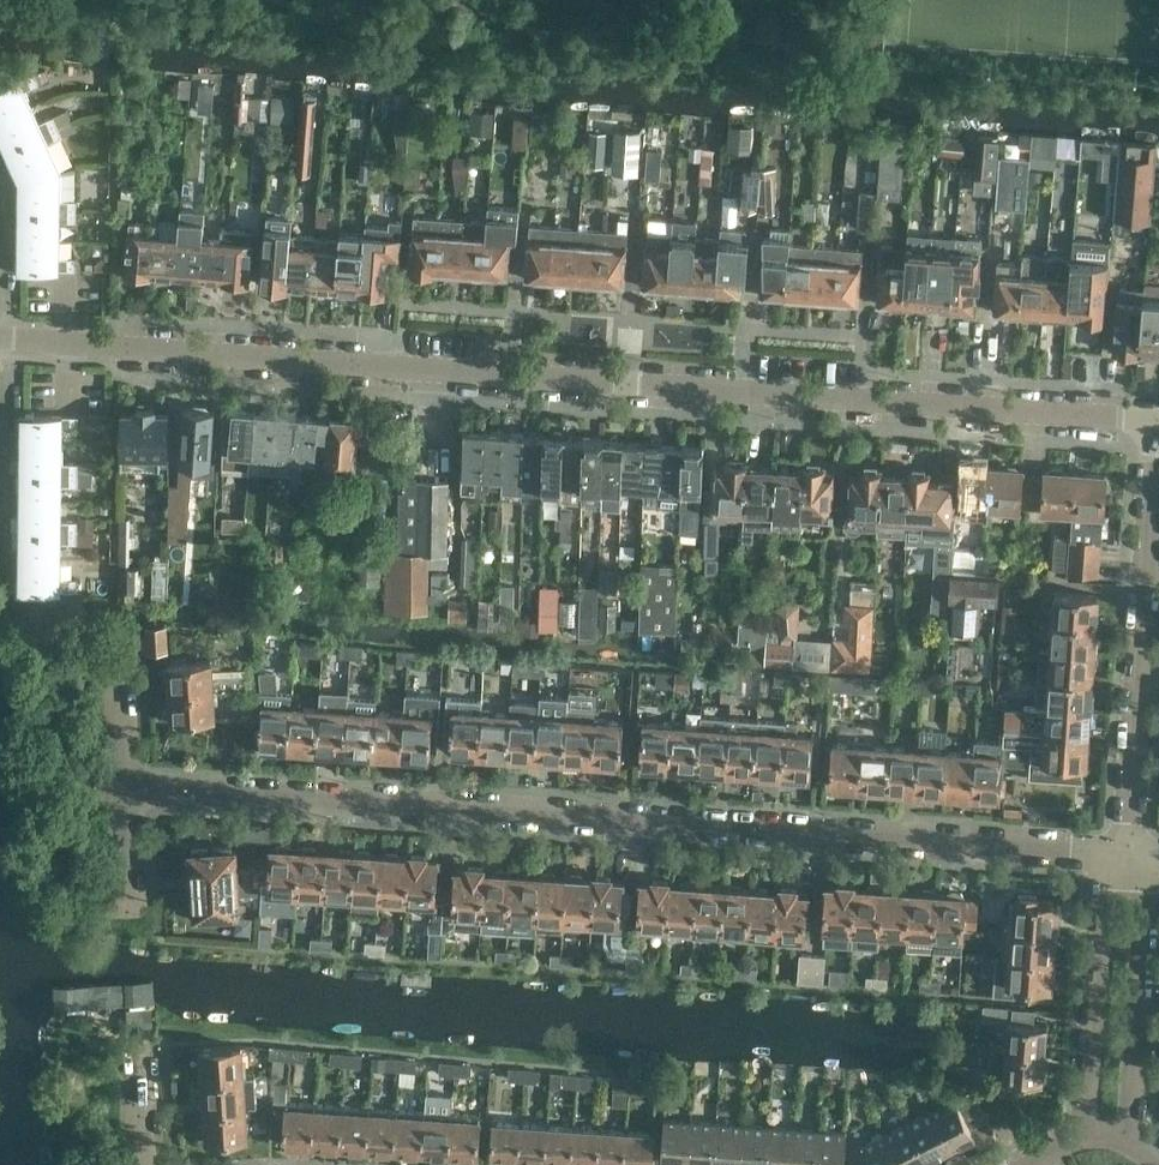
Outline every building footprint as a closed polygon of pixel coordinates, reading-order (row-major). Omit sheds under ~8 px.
[(32,106),(24,90),(39,83),(34,72),(0,88),(0,120),(32,106)] [(234,104),(234,120),(247,121),(260,121),(261,99),(248,98),(244,98),(245,82),(244,82),(244,81),(244,78),(244,77),(245,74),(237,74),(237,76),(237,80),(237,82),(235,82),(235,83),(234,104)] [(178,80),(177,99),(189,99),(190,80),(178,80)] [(213,84),(196,84),(195,108),(212,109),(213,84)] [(293,125),(294,100),(271,98),(270,124),(293,125)] [(304,98),(298,173),(310,174),(316,99),(304,98)] [(214,102),(212,129),(234,130),(234,120),(234,104),(214,102)] [(32,106),(0,120),(0,137),(6,149),(58,126),(54,115),(39,122),(32,106)] [(55,115),(62,133),(78,126),(70,108),(55,115)] [(149,108),(148,117),(160,118),(161,109),(149,108)] [(396,112),(395,128),(398,151),(407,152),(410,113),(396,112)] [(470,135),(494,136),(496,113),(471,112),(470,135)] [(532,115),(532,130),(541,131),(542,115),(532,115)] [(615,116),(612,154),(637,156),(640,118),(615,116)] [(512,148),(527,149),(529,119),(515,118),(512,148)] [(646,120),(644,135),(656,136),(657,121),(646,120)] [(63,136),(58,126),(6,149),(12,164),(7,167),(13,180),(60,170),(48,142),(63,136)] [(730,126),(728,151),(751,153),(753,128),(730,126)] [(589,133),(586,167),(603,167),(605,134),(589,133)] [(1030,165),(1054,167),(1055,168),(1058,136),(1033,134),(1033,143),(1031,143),(1030,165)] [(995,181),(998,138),(979,137),(976,170),(982,171),(981,180),(982,180),(995,181)] [(941,138),(940,156),(965,158),(966,140),(941,138)] [(1117,180),(1119,142),(1105,140),(1103,156),(1102,178),(1117,180)] [(1156,144),(1119,142),(1117,180),(1114,220),(1149,222),(1156,144)] [(1026,208),(1030,165),(1031,143),(1020,143),(1018,158),(999,157),(996,206),(1026,208)] [(690,146),(689,160),(700,161),(701,149),(701,147),(690,146)] [(710,184),(713,148),(703,148),(700,183),(710,184)] [(879,178),(877,178),(876,197),(901,199),(905,150),(881,148),(879,178)] [(647,150),(645,179),(660,180),(662,151),(647,150)] [(466,158),(453,157),(454,181),(455,197),(463,197),(464,182),(466,158)] [(359,164),(357,184),(368,185),(369,165),(362,164),(359,164)] [(526,197),(540,199),(543,166),(528,165),(526,197)] [(760,210),(776,211),(778,167),(761,166),(760,210)] [(60,199),(60,170),(13,180),(13,194),(19,194),(19,210),(76,211),(76,199),(60,199)] [(1029,170),(1028,185),(1042,186),(1043,172),(1029,170)] [(579,199),(580,184),(581,174),(562,173),(560,201),(579,202),(579,199)] [(115,213),(120,214),(129,214),(130,201),(133,201),(135,187),(134,187),(135,179),(120,177),(121,186),(119,201),(116,201),(115,213)] [(744,177),(743,202),(756,203),(757,177),(744,177)] [(874,231),(876,197),(877,178),(868,177),(866,192),(861,192),(858,229),(874,231)] [(407,178),(405,192),(417,193),(418,179),(407,178)] [(815,227),(816,203),(803,202),(802,226),(815,227)] [(229,203),(227,220),(235,220),(237,204),(229,203)] [(829,203),(816,203),(815,227),(828,227),(829,203)] [(76,222),(76,211),(19,210),(18,227),(12,227),(12,239),(60,240),(60,222),(76,222)] [(199,279),(203,238),(205,212),(181,210),(179,227),(175,277),(199,279)] [(327,212),(318,211),(317,230),(325,231),(327,212)] [(435,271),(438,218),(414,216),(410,272),(436,274),(436,271),(435,271)] [(286,286),(291,236),(292,219),(267,217),(262,284),(286,286)] [(459,273),(462,220),(438,218),(435,271),(436,271),(459,273)] [(551,279),(554,227),(540,226),(540,218),(531,218),(530,225),(526,277),(551,279)] [(385,295),(388,256),(399,257),(402,221),(390,220),(389,228),(366,226),(365,235),(364,242),(360,292),(385,295)] [(483,274),(487,222),(462,220),(459,273),(483,274)] [(599,283),(603,230),(588,229),(588,222),(580,221),(579,229),(578,229),(575,281),(599,283)] [(508,276),(509,257),(512,223),(487,222),(483,274),(508,276)] [(150,275),(153,234),(143,233),(143,223),(130,223),(126,273),(150,275)] [(175,277),(179,227),(154,225),(153,234),(150,275),(175,277)] [(618,232),(603,230),(599,283),(624,285),(628,232),(625,232),(625,225),(618,225),(618,232)] [(668,288),(671,235),(657,234),(657,227),(651,226),(650,234),(648,234),(643,286),(668,288)] [(575,281),(578,229),(554,227),(551,279),(575,281)] [(224,281),(228,231),(222,230),(221,239),(203,238),(199,279),(224,281)] [(926,307),(931,248),(932,231),(923,230),(921,247),(919,247),(918,264),(906,263),(902,305),(926,307)] [(253,232),(228,231),(224,281),(249,283),(252,242),(253,232)] [(360,292),(364,242),(365,235),(340,233),(339,239),(335,290),(360,292)] [(733,239),(720,238),(716,291),(741,293),(745,235),(734,234),(733,239)] [(692,290),(695,237),(671,235),(668,288),(692,290)] [(311,288),(315,238),(291,236),(286,286),(311,288)] [(785,296),(788,255),(789,255),(790,244),(790,238),(765,236),(761,295),(785,296)] [(716,291),(720,238),(695,237),(692,290),(716,291)] [(335,290),(339,239),(315,238),(311,288),(335,290)] [(60,257),(60,240),(12,239),(12,251),(18,251),(18,266),(15,266),(15,269),(76,269),(76,257),(60,257)] [(955,249),(951,308),(975,310),(977,286),(978,286),(979,273),(978,273),(980,241),(969,240),(969,242),(956,241),(955,249)] [(1071,240),(1070,258),(1066,317),(1079,318),(1079,320),(1105,322),(1111,243),(1071,240)] [(809,298),(813,246),(790,244),(789,255),(788,255),(785,296),(809,298)] [(902,305),(906,263),(907,246),(883,245),(878,303),(902,305)] [(834,300),(837,248),(813,246),(809,298),(834,300)] [(862,250),(837,248),(834,300),(858,302),(862,250)] [(926,307),(951,308),(955,249),(931,248),(926,307)] [(1043,315),(1047,256),(1023,254),(1022,264),(1019,313),(1043,315)] [(1066,317),(1070,258),(1047,256),(1043,315),(1066,317)] [(100,259),(94,264),(95,269),(95,271),(106,271),(106,269),(107,259),(100,259)] [(1019,313),(1022,264),(998,262),(994,311),(1019,313)] [(1150,303),(1150,298),(1156,298),(1158,271),(1144,271),(1142,295),(1138,353),(1158,355),(1158,304),(1150,303)] [(1138,353),(1142,295),(1125,294),(1124,301),(1118,301),(1114,351),(1138,353)] [(1063,361),(1062,380),(1071,380),(1072,361),(1073,357),(1064,356),(1063,361)] [(161,463),(167,463),(169,406),(126,403),(122,465),(145,467),(145,470),(160,472),(161,463)] [(192,448),(212,449),(215,410),(209,409),(206,406),(193,405),(189,408),(184,408),(180,460),(191,460),(192,448)] [(256,412),(233,410),(232,419),(224,418),(223,478),(250,480),(251,468),(256,412)] [(273,446),(276,413),(273,413),(270,410),(264,410),(262,412),(256,412),(251,468),(271,470),(273,446)] [(293,471),(297,415),(290,414),(288,411),(282,411),(279,413),(276,413),(273,446),(271,470),(293,471)] [(79,415),(19,415),(19,432),(15,432),(15,444),(63,445),(63,427),(79,427),(79,415)] [(317,445),(319,416),(297,415),(293,471),(292,486),(301,487),(304,458),(315,459),(317,445)] [(357,419),(339,418),(328,417),(328,418),(319,417),(320,416),(319,416),(317,445),(315,459),(314,475),(337,477),(339,469),(354,471),(357,439),(364,440),(365,424),(357,423),(357,419)] [(483,476),(486,430),(486,429),(464,428),(463,442),(461,489),(483,490),(483,476)] [(503,477),(505,432),(486,430),(483,476),(503,477)] [(523,479),(525,433),(505,432),(503,477),(502,491),(523,492),(523,479)] [(551,435),(544,435),(542,480),(541,497),(561,499),(562,482),(564,436),(563,436),(560,432),(554,432),(551,435)] [(542,480),(544,435),(525,433),(523,479),(542,480)] [(580,498),(584,437),(564,436),(562,482),(563,482),(562,498),(580,498)] [(602,485),(605,440),(604,440),(604,439),(584,437),(580,498),(602,499),(602,485)] [(621,486),(624,441),(605,440),(602,485),(621,486)] [(641,487),(643,443),(624,441),(621,486),(641,487)] [(661,489),(663,444),(643,443),(641,487),(661,489)] [(63,462),(63,445),(15,444),(15,457),(21,457),(21,473),(78,474),(78,462),(63,462)] [(679,504),(683,446),(663,444),(661,489),(660,503),(679,504)] [(683,445),(683,446),(679,504),(700,506),(703,447),(683,445)] [(744,511),(747,468),(747,463),(727,462),(726,467),(716,466),(715,490),(715,492),(705,492),(704,515),(728,515),(728,510),(744,511)] [(989,506),(992,467),(980,466),(978,464),(969,463),(966,465),(961,465),(959,504),(962,504),(961,517),(965,521),(988,523),(989,506)] [(804,466),(804,471),(801,514),(802,514),(817,514),(816,521),(833,521),(833,515),(834,515),(834,509),(832,509),(834,473),(824,472),(824,467),(804,466)] [(1020,508),(1020,507),(1022,474),(1023,469),(1018,469),(1015,466),(1007,466),(1004,468),(992,467),(989,506),(1020,508)] [(772,527),(775,470),(747,468),(744,511),(742,540),(752,540),(753,526),(772,527)] [(878,519),(881,475),(881,470),(861,469),(861,474),(851,474),(849,510),(847,510),(846,522),(862,523),(862,518),(878,519)] [(1073,512),(1076,473),(1064,472),(1061,469),(1053,469),(1050,471),(1045,471),(1045,476),(1022,474),(1020,507),(1043,508),(1042,510),(1072,512),(1073,512)] [(801,514),(804,471),(775,470),(772,527),(801,528),(802,514),(801,514)] [(909,471),(909,477),(906,521),(907,521),(936,522),(933,590),(951,591),(952,572),(955,515),(937,514),(939,478),(929,478),(929,473),(909,471)] [(78,485),(78,474),(21,473),(20,490),(14,489),(14,502),(62,502),(62,485),(78,485)] [(1106,475),(1076,473),(1073,512),(1072,512),(1071,527),(1070,540),(1100,542),(1102,514),(1104,514),(1105,491),(1108,489),(1108,480),(1106,477),(1106,475)] [(906,521),(909,477),(881,475),(878,519),(877,533),(906,534),(907,521),(906,521)] [(447,555),(448,482),(405,480),(403,553),(385,552),(384,611),(428,612),(428,568),(446,568),(447,555)] [(188,483),(169,483),(168,520),(188,521),(188,483)] [(62,520),(62,502),(14,502),(14,514),(20,514),(20,531),(78,532),(78,520),(62,520)] [(502,527),(503,509),(491,509),(490,527),(502,527)] [(562,511),(561,544),(571,544),(572,511),(562,511)] [(257,512),(246,512),(245,512),(244,531),(256,532),(257,512)] [(224,517),(223,531),(243,532),(243,517),(224,517)] [(118,518),(117,565),(125,565),(126,518),(118,518)] [(620,519),(620,545),(635,545),(636,545),(637,520),(620,519)] [(1070,540),(1071,527),(1056,527),(1054,569),(1069,570),(1070,540)] [(305,541),(306,529),(297,528),(296,540),(305,541)] [(78,543),(78,532),(20,531),(20,547),(14,547),(14,559),(62,560),(62,542),(78,543)] [(462,537),(461,585),(478,585),(480,538),(462,537)] [(1097,575),(1100,542),(1070,540),(1069,570),(1068,573),(1097,575)] [(61,578),(62,560),(14,559),(13,572),(17,572),(17,589),(77,590),(77,578),(61,578)] [(380,562),(379,562),(361,561),(360,582),(379,583),(380,562)] [(676,632),(679,568),(642,566),(641,630),(676,632)] [(135,591),(135,567),(117,567),(116,591),(135,591)] [(600,568),(599,595),(613,595),(617,596),(618,575),(614,575),(614,568),(600,568)] [(168,569),(153,569),(151,596),(167,597),(168,569)] [(998,575),(952,572),(951,591),(950,601),(952,601),(950,628),(977,630),(979,603),(995,604),(998,575)] [(446,603),(446,574),(431,573),(431,603),(446,603)] [(833,623),(833,642),(831,668),(872,670),(875,585),(853,584),(850,625),(833,623)] [(559,586),(542,586),(540,586),(538,631),(557,631),(559,586)] [(595,637),(597,588),(579,588),(578,636),(595,637)] [(1095,624),(1097,595),(1055,592),(1054,609),(1049,609),(1048,621),(1095,624)] [(499,601),(479,600),(478,621),(499,621),(499,601)] [(599,629),(616,629),(617,604),(600,603),(599,629)] [(794,666),(795,640),(797,603),(791,603),(778,609),(784,641),(783,645),(767,644),(766,665),(794,666)] [(500,607),(500,617),(515,618),(516,606),(501,606),(500,607)] [(468,621),(468,607),(449,607),(449,621),(468,621)] [(1003,608),(1002,619),(1014,619),(1015,608),(1003,608)] [(1014,627),(1014,619),(1002,619),(1002,627),(1014,627)] [(740,620),(739,642),(766,643),(767,621),(740,620)] [(1095,636),(1095,624),(1048,621),(1047,634),(1052,634),(1051,649),(1097,652),(1098,637),(1095,636)] [(166,626),(146,627),(148,652),(168,651),(166,626)] [(684,647),(684,656),(693,656),(701,656),(701,637),(694,637),(693,647),(684,647)] [(831,668),(833,642),(795,640),(794,666),(831,668)] [(322,657),(323,644),(298,643),(297,656),(322,657)] [(351,657),(352,647),(342,646),(341,656),(351,657)] [(949,646),(947,676),(959,677),(961,647),(949,646)] [(360,658),(361,648),(352,647),(351,657),(360,658)] [(1097,652),(1051,649),(1040,649),(1038,677),(1044,678),(1092,681),(1092,668),(1096,668),(1097,652)] [(408,663),(409,652),(398,651),(397,662),(408,663)] [(418,653),(409,652),(408,663),(417,664),(418,653)] [(169,663),(171,692),(213,689),(241,687),(241,676),(212,677),(211,660),(187,662),(186,658),(172,659),(172,662),(169,663)] [(484,669),(484,658),(475,658),(474,668),(484,669)] [(495,669),(495,659),(484,658),(484,669),(495,669)] [(541,675),(541,664),(531,663),(530,674),(541,675)] [(551,676),(552,665),(541,664),(541,675),(551,676)] [(1000,664),(999,675),(1010,676),(1011,665),(1000,664)] [(585,680),(586,668),(571,666),(569,678),(585,680)] [(279,686),(280,668),(264,668),(263,685),(279,686)] [(741,695),(743,669),(732,668),(730,694),(741,695)] [(786,685),(787,672),(774,671),(773,684),(786,685)] [(688,690),(689,673),(675,672),(673,689),(688,690)] [(800,675),(790,674),(789,685),(799,685),(800,675)] [(875,694),(876,678),(829,675),(828,691),(875,694)] [(1009,684),(1010,676),(999,675),(999,684),(1009,684)] [(1091,692),(1092,681),(1044,678),(1043,691),(1049,691),(1048,707),(1093,710),(1094,693),(1091,692)] [(922,693),(923,682),(911,681),(911,692),(922,693)] [(933,683),(923,682),(922,693),(932,694),(933,683)] [(978,697),(978,686),(968,686),(967,696),(978,697)] [(215,718),(213,689),(171,692),(172,721),(176,721),(176,724),(190,723),(190,720),(215,718)] [(599,694),(574,690),(571,705),(596,709),(599,694)] [(287,748),(290,705),(262,702),(260,729),(257,729),(256,743),(259,743),(259,746),(287,748)] [(316,754),(319,707),(290,705),(287,748),(300,749),(300,753),(316,754)] [(344,752),(347,709),(319,707),(316,754),(331,755),(332,752),(344,752)] [(1092,724),(1093,710),(1048,707),(1047,722),(1041,722),(1040,734),(1046,735),(1088,738),(1089,725),(1092,724)] [(592,762),(595,720),(596,710),(567,708),(566,718),(563,764),(578,765),(580,761),(592,762)] [(373,758),(376,711),(347,709),(344,752),(356,753),(357,757),(373,758)] [(478,755),(481,712),(452,710),(449,753),(478,755)] [(1020,711),(1006,710),(1005,732),(1019,733),(1020,711)] [(401,756),(404,714),(376,711),(373,758),(388,759),(389,755),(401,756)] [(506,760),(509,714),(481,712),(478,755),(490,755),(491,759),(506,760)] [(433,716),(404,714),(401,756),(430,758),(433,716)] [(535,758),(538,716),(509,714),(506,760),(522,761),(523,758),(535,758)] [(563,764),(566,718),(538,716),(535,758),(547,759),(548,763),(563,764)] [(725,771),(728,729),(729,719),(700,718),(700,727),(697,773),(712,774),(713,770),(725,771)] [(754,777),(757,720),(729,718),(729,719),(728,729),(725,771),(737,772),(738,776),(754,777)] [(624,722),(595,720),(592,762),(621,764),(624,722)] [(782,775),(785,733),(786,722),(757,720),(754,777),(769,778),(770,774),(782,775)] [(668,767),(671,725),(643,723),(640,765),(668,767)] [(697,773),(700,727),(671,725),(668,767),(681,768),(681,772),(697,773)] [(1088,738),(1046,735),(1040,734),(1019,733),(1005,732),(1004,743),(1032,745),(1030,776),(1081,780),(1082,766),(1086,766),(1088,738)] [(814,735),(785,733),(782,775),(811,777),(814,735)] [(858,788),(861,745),(861,742),(850,741),(850,745),(832,744),(830,786),(858,788)] [(886,793),(889,747),(873,746),(873,742),(861,742),(861,745),(858,788),(871,788),(871,792),(886,793)] [(974,753),(975,753),(972,795),(1001,797),(1001,794),(1004,794),(1005,780),(1002,780),(1003,755),(1004,744),(975,743),(974,753)] [(915,791),(918,749),(889,747),(886,793),(902,794),(903,791),(915,791)] [(943,797),(946,751),(918,749),(915,791),(927,792),(928,796),(943,797)] [(241,751),(239,767),(253,769),(254,753),(241,751)] [(975,753),(974,753),(946,751),(943,797),(959,798),(960,795),(972,795),(975,753)] [(297,895),(300,851),(289,850),(287,846),(277,846),(275,849),(272,849),(271,860),(270,886),(262,885),(261,897),(270,898),(270,893),(297,895)] [(193,871),(194,884),(237,881),(248,881),(247,885),(262,885),(270,886),(271,860),(256,859),(256,870),(236,870),(235,850),(231,851),(231,847),(214,848),(215,851),(212,851),(212,852),(192,853),(192,856),(187,859),(188,869),(193,871)] [(324,897),(327,853),(316,852),(315,848),(304,848),(302,851),(300,851),(297,895),(324,897)] [(352,899),(355,851),(341,850),(339,853),(327,853),(324,897),(352,899)] [(380,901),(383,856),(371,856),(369,852),(355,851),(352,899),(380,901)] [(407,902),(410,858),(398,858),(397,854),(386,853),(384,857),(383,856),(380,901),(407,902)] [(412,858),(410,858),(407,902),(406,914),(431,916),(429,953),(441,953),(443,930),(446,889),(436,888),(438,860),(426,859),(426,856),(412,855),(412,858)] [(481,917),(484,873),(483,873),(483,869),(469,868),(468,872),(456,871),(455,889),(446,889),(443,930),(447,930),(455,923),(462,924),(467,929),(481,930),(482,917),(481,917)] [(509,919),(512,875),(510,874),(508,871),(498,870),(496,874),(484,873),(481,917),(482,917),(509,919)] [(537,920),(540,873),(525,872),(523,875),(512,875),(509,919),(537,920)] [(564,922),(567,878),(556,877),(554,874),(540,873),(537,920),(564,922)] [(631,897),(621,896),(622,882),(613,881),(613,876),(593,874),(592,880),(595,880),(592,924),(604,925),(603,944),(611,959),(627,959),(628,941),(631,897)] [(595,880),(592,880),(583,879),(581,875),(571,875),(569,878),(567,878),(564,922),(592,924),(595,880)] [(666,929),(669,885),(668,885),(668,881),(654,880),(654,884),(641,883),(638,927),(666,929)] [(248,881),(237,881),(194,884),(195,897),(190,900),(191,910),(196,913),(196,915),(216,914),(216,915),(219,914),(219,918),(236,916),(235,913),(239,912),(238,893),(253,892),(253,897),(251,897),(250,909),(260,909),(261,897),(262,885),(247,885),(248,881)] [(694,931),(697,887),(695,887),(693,883),(683,882),(681,886),(669,885),(666,929),(694,931)] [(721,933),(725,885),(711,884),(708,888),(697,887),(694,931),(721,933)] [(852,933),(855,889),(853,889),(854,885),(840,884),(839,888),(827,887),(824,931),(852,933)] [(749,935),(752,891),(741,890),(739,886),(725,885),(721,933),(749,935)] [(880,934),(883,891),(881,891),(879,887),(869,886),(867,889),(855,889),(852,933),(880,934)] [(781,893),(780,893),(777,937),(804,939),(807,895),(795,894),(796,888),(782,887),(781,893)] [(777,937),(780,893),(768,892),(766,888),(756,888),(754,891),(752,891),(749,935),(777,937)] [(907,936),(910,893),(909,892),(907,889),(896,888),(894,891),(883,891),(880,934),(907,936)] [(935,938),(938,895),(936,894),(934,891),(924,890),(922,893),(910,893),(907,936),(934,938),(935,938)] [(949,895),(938,895),(935,938),(934,938),(933,951),(962,953),(963,940),(963,928),(964,920),(977,920),(978,902),(966,901),(966,896),(963,896),(961,893),(951,892),(949,895)] [(1015,899),(1013,927),(1055,930),(1056,919),(1060,918),(1061,907),(1057,905),(1057,903),(1036,901),(1036,895),(1018,894),(1018,900),(1015,899)] [(976,928),(977,920),(964,920),(963,928),(976,928)] [(1055,931),(1055,930),(1013,927),(1011,955),(1052,958),(1052,956),(1056,954),(1057,944),(1053,942),(1054,931),(1055,931)] [(259,928),(258,945),(271,945),(272,929),(259,928)] [(321,948),(321,939),(312,938),(311,948),(321,948)] [(331,940),(321,939),(321,948),(331,949),(331,940)] [(376,952),(377,942),(367,941),(366,951),(376,952)] [(640,942),(628,941),(627,959),(626,967),(639,968),(640,942)] [(387,943),(377,942),(376,952),(386,953),(387,943)] [(506,960),(507,950),(497,950),(496,959),(506,960)] [(517,951),(507,950),(506,960),(517,960),(517,951)] [(562,963),(562,954),(551,954),(551,963),(562,963)] [(572,955),(562,954),(562,963),(571,964),(572,955)] [(810,981),(812,955),(800,954),(798,980),(810,981)] [(826,956),(812,955),(810,981),(824,982),(826,956)] [(1051,969),(1052,958),(1011,955),(1009,985),(1013,985),(1013,996),(1042,998),(1043,986),(1050,986),(1050,984),(1054,982),(1055,971),(1051,969)] [(691,972),(691,964),(683,963),(682,972),(691,972)] [(702,964),(691,964),(691,972),(701,973),(702,964)] [(746,976),(747,967),(737,966),(736,976),(746,976)] [(880,977),(877,976),(876,986),(888,986),(888,977),(889,977),(889,966),(880,966),(880,977)] [(757,968),(747,967),(746,976),(756,977),(757,968)] [(876,986),(877,976),(866,976),(865,985),(876,986)] [(931,990),(932,981),(920,981),(920,990),(931,990)] [(941,982),(932,981),(931,990),(940,991),(941,982)] [(57,990),(58,1010),(130,1006),(129,986),(57,990)] [(1015,1008),(984,1005),(983,1019),(995,1020),(995,1029),(1007,1030),(1005,1049),(1045,1052),(1047,1024),(1014,1021),(1015,1008)] [(243,1076),(241,1046),(202,1048),(204,1079),(243,1076)] [(287,1062),(288,1048),(269,1047),(268,1060),(272,1060),(284,1061),(287,1062)] [(287,1062),(305,1063),(306,1050),(288,1048),(287,1062)] [(1043,1081),(1045,1052),(1005,1049),(994,1048),(993,1066),(991,1066),(990,1077),(1043,1081)] [(344,1067),(345,1053),(329,1052),(328,1065),(344,1067)] [(361,1068),(361,1055),(345,1053),(344,1067),(361,1068)] [(384,1071),(384,1070),(386,1057),(372,1057),(371,1071),(384,1071)] [(399,1072),(400,1059),(386,1057),(384,1070),(399,1072)] [(414,1073),(416,1060),(400,1059),(399,1072),(414,1073)] [(272,1060),(271,1072),(271,1077),(282,1076),(284,1061),(272,1060)] [(454,1077),(455,1064),(439,1062),(438,1076),(454,1077)] [(470,1078),(471,1065),(455,1064),(454,1077),(470,1078)] [(524,1079),(525,1071),(511,1069),(510,1078),(524,1079)] [(538,1081),(539,1072),(525,1071),(524,1079),(538,1081)] [(560,1089),(561,1074),(550,1073),(548,1089),(560,1089)] [(577,1085),(577,1076),(563,1075),(562,1084),(577,1085)] [(245,1107),(243,1078),(243,1076),(204,1079),(206,1109),(245,1107)] [(591,1086),(592,1077),(577,1076),(577,1085),(591,1086)] [(629,1090),(630,1081),(615,1079),(615,1088),(629,1090)] [(643,1091),(644,1082),(630,1081),(629,1090),(643,1091)] [(312,1146),(315,1099),(313,1099),(312,1103),(292,1102),(293,1098),(288,1098),(289,1089),(278,1088),(276,1115),(286,1116),(284,1144),(312,1146)] [(628,1093),(613,1092),(612,1106),(628,1107),(628,1093)] [(997,1139),(977,1099),(961,1107),(956,1098),(933,1110),(953,1149),(974,1138),(979,1148),(997,1139)] [(340,1148),(343,1101),(341,1100),(341,1105),(316,1104),(316,1099),(315,1099),(312,1146),(340,1148)] [(395,1152),(398,1104),(396,1104),(396,1109),(381,1108),(382,1100),(372,1099),(372,1107),(370,1107),(367,1150),(395,1152)] [(367,1150),(370,1107),(345,1106),(345,1101),(343,1101),(340,1148),(367,1150)] [(422,1154),(425,1106),(424,1106),(423,1111),(399,1109),(400,1104),(398,1104),(395,1152),(422,1154)] [(450,1155),(453,1108),(451,1108),(451,1113),(427,1111),(427,1106),(425,1106),(422,1154),(450,1155)] [(247,1140),(245,1114),(245,1107),(206,1109),(208,1139),(236,1137),(236,1141),(247,1140)] [(455,1108),(453,1108),(450,1155),(478,1157),(481,1115),(455,1113),(455,1108)] [(929,1161),(953,1149),(933,1110),(909,1122),(929,1161)] [(518,1160),(521,1120),(519,1120),(519,1125),(497,1123),(497,1118),(493,1118),(493,1123),(494,1123),(492,1158),(518,1160)] [(688,1164),(691,1121),(664,1119),(661,1163),(688,1164)] [(545,1162),(547,1122),(545,1122),(545,1127),(523,1125),(523,1120),(521,1120),(518,1160),(545,1162)] [(717,1123),(691,1121),(688,1164),(693,1164),(714,1164),(717,1123)] [(570,1163),(572,1124),(570,1123),(570,1128),(549,1127),(549,1122),(547,1122),(545,1162),(570,1163)] [(929,1161),(909,1122),(887,1133),(903,1164),(922,1164),(929,1161)] [(743,1124),(717,1123),(714,1164),(740,1164),(743,1124)] [(601,1125),(599,1125),(599,1130),(574,1128),(574,1124),(572,1124),(570,1163),(596,1164),(598,1164),(601,1125)] [(769,1126),(743,1124),(740,1164),(766,1164),(769,1126)] [(627,1127),(625,1127),(624,1132),(603,1130),(603,1126),(601,1125),(598,1164),(624,1164),(627,1127)] [(794,1128),(769,1126),(766,1164),(792,1164),(794,1128)] [(627,1127),(624,1164),(651,1164),(653,1134),(628,1132),(629,1127),(627,1127)] [(820,1130),(794,1128),(792,1164),(818,1164),(820,1130)] [(820,1130),(818,1164),(845,1164),(847,1132),(820,1130)] [(887,1133),(862,1146),(872,1164),(903,1164),(887,1133)] [(972,1164),(967,1154),(961,1152),(954,1155),(960,1164),(969,1164),(972,1164)] [(954,1155),(948,1158),(946,1164),(947,1164),(960,1164),(954,1155)]
